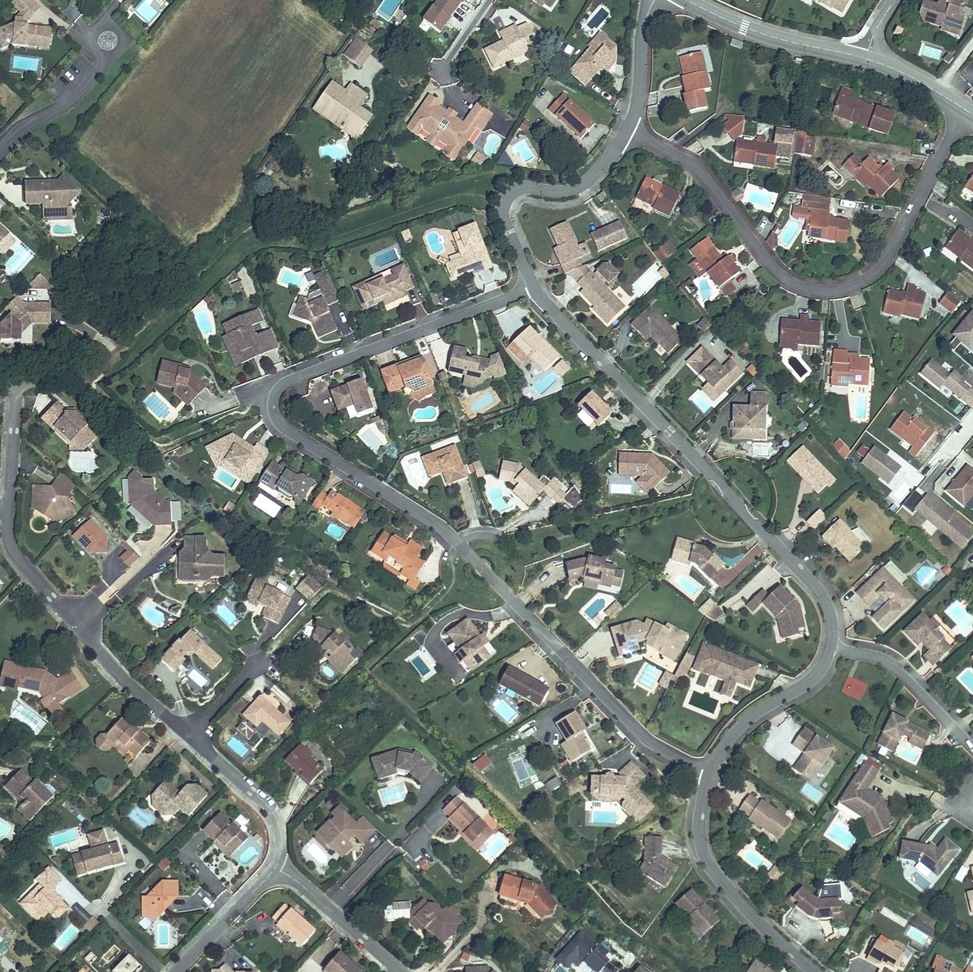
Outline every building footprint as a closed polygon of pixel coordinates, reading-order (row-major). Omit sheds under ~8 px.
[(20,10),(28,0),(18,0),(14,5),(20,10)] [(31,0),(28,0),(20,10),(22,12),(16,19),(22,20),(26,23),(26,25),(41,9),(31,0)] [(423,21),(440,33),(450,19),(449,18),(454,11),(440,0),(439,0),(423,21)] [(454,11),(456,9),(444,0),(440,0),(454,11)] [(456,9),(461,2),(462,3),(464,0),(444,0),(456,9)] [(850,0),(816,0),(831,9),(832,7),(842,13),(850,0)] [(942,7),(923,1),(920,13),(926,15),(924,21),(942,27),(941,30),(946,32),(948,24),(962,29),(965,17),(961,16),(967,0),(944,0),(942,7)] [(494,21),(500,33),(506,30),(500,18),(494,21)] [(3,50),(13,45),(26,47),(26,45),(38,47),(39,37),(44,38),(46,28),(26,25),(26,23),(22,20),(16,19),(15,24),(0,30),(0,43),(3,50)] [(372,24),(378,29),(381,25),(374,21),(372,24)] [(485,50),(494,68),(528,51),(523,40),(530,36),(524,24),(517,28),(516,25),(506,30),(500,33),(503,41),(504,43),(500,45),(499,43),(485,50)] [(960,36),(962,29),(948,24),(946,32),(960,36)] [(38,47),(49,48),(52,29),(46,28),(44,38),(39,37),(38,47)] [(570,72),(585,85),(600,69),(599,68),(602,65),(603,65),(608,70),(615,63),(615,57),(609,52),(615,46),(600,33),(589,46),(591,48),(570,72)] [(739,41),(730,38),(728,43),(737,47),(739,41)] [(345,55),(361,67),(373,51),(357,39),(345,55)] [(554,39),(550,45),(557,50),(562,44),(554,39)] [(704,89),(696,52),(679,56),(684,76),(679,77),(683,94),(680,95),(684,113),(703,108),(699,91),(704,89)] [(333,82),(314,110),(323,116),(325,113),(335,120),(333,123),(341,129),(344,124),(352,130),(360,119),(364,122),(369,114),(359,107),(358,107),(357,109),(354,107),(358,103),(363,102),(367,95),(351,84),(346,92),(343,96),(339,93),(342,89),(333,82)] [(858,93),(844,88),(841,95),(837,94),(831,111),(839,114),(838,117),(848,120),(849,118),(859,121),(858,124),(867,128),(874,107),(856,101),(858,93)] [(430,95),(407,128),(418,136),(422,130),(431,135),(439,141),(447,147),(443,153),(454,161),(477,128),(481,131),(493,114),(489,112),(478,104),(477,104),(463,123),(455,118),(447,112),(439,106),(441,103),(430,95)] [(571,130),(581,139),(594,125),(563,95),(549,109),(567,126),(569,124),(573,128),(571,130)] [(478,104),(489,112),(494,104),(484,96),(478,104)] [(447,112),(455,118),(457,115),(449,109),(447,112)] [(727,120),(736,113),(726,112),(723,114),(727,120)] [(323,116),(333,123),(335,120),(325,113),(323,116)] [(721,125),(726,133),(741,122),(742,114),(736,113),(727,120),(721,125)] [(810,113),(808,120),(821,125),(824,119),(810,113)] [(341,129),(356,139),(372,116),(369,114),(364,122),(360,119),(352,130),(344,124),(341,129)] [(520,128),(524,131),(529,123),(525,121),(520,128)] [(741,122),(726,133),(730,138),(739,131),(741,122)] [(815,133),(798,131),(795,153),(812,156),(815,133)] [(426,141),(435,147),(439,141),(431,135),(426,141)] [(756,141),(735,138),(733,155),(753,158),(753,162),(773,165),(776,143),(764,142),(765,135),(756,135),(756,141)] [(497,163),(514,166),(505,151),(497,163)] [(473,162),(479,167),(485,159),(479,154),(473,162)] [(753,158),(733,155),(733,162),(752,165),(753,162),(753,158)] [(860,164),(861,163),(851,155),(842,166),(844,168),(852,158),(860,164)] [(881,166),(868,155),(861,163),(860,164),(852,158),(844,168),(852,174),(854,171),(882,195),(899,175),(890,168),(894,164),(887,159),(881,166)] [(43,182),(25,183),(26,205),(44,204),(50,204),(51,218),(65,217),(64,208),(69,204),(80,192),(63,176),(58,182),(51,182),(51,185),(43,185),(43,182)] [(639,182),(631,197),(650,206),(648,209),(647,212),(662,220),(673,199),(639,182)] [(972,193),(972,189),(966,184),(964,187),(972,193)] [(736,201),(744,198),(739,188),(731,192),(736,201)] [(835,196),(807,193),(805,204),(833,207),(835,196)] [(599,197),(593,203),(597,208),(604,202),(599,197)] [(630,200),(648,209),(650,206),(631,197),(630,200)] [(797,215),(799,203),(795,202),(793,218),(805,219),(803,235),(808,235),(809,231),(810,216),(797,215)] [(833,207),(805,204),(799,203),(797,215),(810,216),(809,231),(818,232),(817,236),(828,238),(829,233),(838,234),(838,239),(848,240),(850,218),(832,215),(833,207)] [(44,204),(44,221),(72,219),(72,207),(69,204),(64,208),(65,217),(51,218),(50,204),(44,204)] [(607,225),(615,222),(611,214),(603,218),(607,225)] [(591,234),(598,251),(627,238),(620,221),(591,234)] [(452,278),(473,270),(489,264),(474,226),(454,234),(457,243),(463,241),(469,257),(463,259),(452,263),(447,265),(452,278)] [(555,259),(563,278),(568,276),(579,271),(576,264),(571,252),(576,250),(566,227),(550,234),(556,249),(560,257),(555,259)] [(4,255),(16,241),(2,228),(0,230),(7,237),(0,245),(0,252),(4,255)] [(972,241),(958,230),(947,245),(961,256),(959,259),(972,269),(972,241)] [(405,242),(411,238),(408,231),(401,234),(405,242)] [(463,241),(457,243),(463,259),(469,257),(463,241)] [(697,261),(710,252),(705,245),(692,254),(697,261)] [(961,256),(947,245),(945,248),(959,259),(961,256)] [(664,246),(656,252),(664,262),(672,256),(664,246)] [(551,251),(555,259),(560,257),(556,249),(551,251)] [(582,261),(576,250),(571,252),(576,264),(582,261)] [(731,259),(720,267),(710,252),(697,261),(694,263),(702,274),(716,293),(727,285),(738,277),(732,268),(735,265),(731,259)] [(702,274),(694,263),(688,267),(696,278),(702,274)] [(414,287),(404,264),(395,268),(397,273),(393,275),(382,280),(378,282),(376,277),(352,288),(361,307),(380,298),(380,297),(384,295),(389,305),(408,296),(406,291),(414,287)] [(489,264),(473,270),(475,274),(490,268),(489,264)] [(568,276),(584,294),(582,296),(596,311),(599,315),(597,317),(605,326),(613,317),(617,321),(626,313),(601,286),(605,283),(608,286),(617,278),(609,269),(603,268),(593,278),(584,268),(579,271),(568,276)] [(319,338),(337,330),(329,312),(327,313),(324,307),(327,306),(340,300),(326,270),(318,274),(322,281),(317,283),(320,289),(309,295),(308,299),(300,297),(297,305),(294,304),(289,317),(303,322),(304,320),(312,323),(319,338)] [(26,288),(56,288),(48,282),(40,274),(26,288)] [(314,276),(317,283),(322,281),(318,274),(314,276)] [(727,285),(716,293),(723,302),(733,294),(727,285)] [(908,285),(906,293),(905,295),(901,294),(888,291),(884,310),(900,314),(919,319),(926,294),(915,292),(916,287),(908,285)] [(961,302),(948,292),(939,303),(952,313),(961,302)] [(207,295),(204,299),(211,307),(215,304),(207,295)] [(380,297),(380,298),(361,307),(362,311),(383,302),(385,306),(389,305),(384,295),(380,297)] [(11,315),(1,325),(1,340),(11,340),(16,336),(16,329),(15,328),(20,322),(23,325),(28,326),(31,323),(50,323),(50,303),(37,303),(34,305),(28,305),(28,303),(23,303),(17,297),(5,309),(11,315)] [(262,321),(258,310),(225,325),(229,334),(234,344),(239,342),(243,351),(238,353),(242,363),(278,347),(270,330),(255,337),(250,326),(262,321)] [(667,355),(679,345),(650,311),(630,329),(641,341),(651,333),(657,341),(656,342),(667,355)] [(954,335),(956,337),(962,342),(964,343),(972,334),(972,312),(954,335)] [(613,317),(605,326),(608,330),(617,321),(613,317)] [(794,344),(816,345),(817,324),(806,323),(806,318),(797,318),(797,323),(778,322),(777,340),(794,341),(794,344)] [(11,340),(21,340),(21,333),(28,326),(23,325),(20,322),(15,328),(16,329),(16,336),(11,340)] [(717,328),(724,336),(731,329),(724,322),(717,328)] [(531,357),(545,371),(559,358),(529,327),(507,349),(523,365),(531,357)] [(717,328),(713,332),(720,339),(724,336),(717,328)] [(651,333),(641,341),(645,345),(650,340),(654,344),(656,342),(657,341),(651,333)] [(234,344),(229,334),(224,337),(237,366),(242,363),(238,353),(243,351),(239,342),(234,344)] [(964,343),(971,349),(972,347),(972,334),(964,343)] [(956,337),(951,343),(957,348),(962,342),(956,337)] [(794,344),(794,341),(777,340),(777,350),(794,351),(794,344)] [(951,343),(948,347),(954,352),(957,348),(951,343)] [(506,374),(499,355),(492,357),(491,361),(480,358),(479,362),(470,360),(465,359),(467,351),(454,348),(448,372),(466,376),(475,378),(479,384),(493,375),(495,378),(506,374)] [(735,354),(737,357),(744,351),(741,348),(735,354)] [(743,363),(744,364),(751,358),(744,351),(737,357),(743,363)] [(705,352),(691,366),(709,386),(707,388),(714,396),(721,389),(725,394),(744,377),(732,364),(724,371),(705,352)] [(832,355),(831,388),(850,389),(866,389),(867,364),(856,363),(856,359),(848,358),(847,370),(843,370),(844,356),(832,355)] [(422,357),(409,362),(410,365),(404,367),(403,364),(382,372),(390,392),(405,386),(406,389),(413,392),(416,387),(422,389),(432,386),(422,357)] [(953,371),(950,375),(931,360),(920,374),(940,389),(943,385),(962,399),(970,389),(963,384),(966,381),(953,371)] [(554,368),(559,373),(567,366),(562,361),(554,368)] [(158,384),(175,388),(179,389),(192,401),(206,386),(190,372),(180,369),(181,366),(163,362),(158,384)] [(567,366),(559,373),(563,376),(570,369),(567,366)] [(475,378),(466,376),(464,385),(474,387),(479,384),(475,378)] [(362,380),(354,383),(355,385),(348,387),(347,385),(330,392),(335,404),(351,398),(354,405),(358,415),(373,410),(362,380)] [(405,395),(419,402),(425,396),(435,393),(432,386),(422,389),(416,387),(413,392),(406,389),(403,390),(405,395)] [(179,389),(175,388),(174,392),(188,405),(192,401),(179,389)] [(714,396),(707,388),(702,392),(714,405),(725,394),(721,389),(714,396)] [(591,393),(578,405),(579,406),(596,425),(598,427),(611,414),(602,405),(599,408),(596,405),(599,402),(591,393)] [(767,398),(754,397),(753,412),(735,411),(734,425),(737,427),(736,433),(733,435),(733,442),(753,443),(754,436),(766,436),(767,411),(771,411),(771,401),(767,398)] [(335,404),(338,412),(354,405),(351,398),(335,404)] [(67,415),(57,405),(43,419),(54,430),(56,427),(71,442),(69,444),(71,446),(82,445),(85,442),(82,439),(88,432),(82,426),(85,422),(76,413),(67,414),(67,415)] [(934,433),(927,428),(925,430),(912,420),(903,413),(891,429),(913,446),(909,451),(916,457),(934,433)] [(925,430),(927,428),(913,417),(912,420),(925,430)] [(98,434),(85,422),(82,426),(88,432),(82,439),(85,442),(82,445),(71,446),(71,450),(84,449),(98,434)] [(54,430),(69,444),(71,442),(56,427),(54,430)] [(243,445),(245,443),(232,435),(226,438),(230,440),(231,438),(243,445)] [(754,436),(753,443),(766,444),(766,436),(754,436)] [(210,446),(218,463),(223,461),(240,472),(243,467),(256,475),(270,452),(257,443),(254,448),(245,443),(243,445),(231,438),(230,440),(226,438),(210,446)] [(831,447),(840,457),(849,449),(839,439),(831,447)] [(864,457),(869,448),(862,444),(857,453),(864,457)] [(210,446),(206,448),(216,468),(221,466),(250,485),(256,475),(243,467),(240,472),(223,461),(218,463),(210,446)] [(455,446),(422,458),(427,471),(441,466),(442,467),(445,468),(451,483),(466,477),(455,446)] [(830,476),(802,446),(787,462),(818,494),(827,484),(824,481),(830,476)] [(874,447),(861,463),(889,485),(901,468),(874,447)] [(849,449),(840,457),(844,461),(851,452),(849,449)] [(620,454),(619,475),(643,476),(654,487),(669,473),(652,455),(648,458),(645,458),(645,455),(620,454)] [(553,478),(550,481),(544,475),(538,481),(519,464),(503,461),(499,480),(510,482),(513,479),(519,484),(516,487),(515,489),(526,498),(533,490),(539,496),(539,495),(543,491),(546,493),(552,499),(560,489),(563,487),(553,478)] [(478,462),(472,464),(478,479),(483,477),(478,462)] [(272,463),(263,478),(277,487),(282,490),(280,493),(289,499),(305,495),(308,490),(305,488),(310,481),(294,471),(291,475),(272,463)] [(964,506),(972,495),(972,470),(968,465),(946,491),(964,506)] [(445,468),(442,467),(441,466),(427,471),(430,477),(443,472),(448,484),(451,483),(445,468)] [(893,492),(902,501),(925,478),(915,469),(893,492)] [(70,488),(73,483),(61,472),(57,477),(60,482),(65,486),(67,487),(70,488)] [(137,473),(132,478),(133,503),(155,523),(172,522),(170,501),(165,501),(164,500),(166,498),(158,491),(155,495),(153,493),(153,479),(143,479),(143,478),(137,473)] [(654,487),(643,476),(637,482),(647,493),(654,487)] [(836,481),(830,476),(824,481),(829,487),(836,481)] [(66,494),(67,498),(76,486),(73,483),(70,488),(67,487),(65,486),(60,482),(57,477),(50,487),(55,488),(55,491),(57,491),(59,492),(61,494),(62,496),(66,494)] [(277,487),(263,478),(261,481),(275,490),(277,487)] [(513,479),(510,482),(516,487),(519,484),(513,479)] [(584,499),(574,485),(566,494),(562,499),(562,500),(572,508),(584,499)] [(34,486),(33,506),(33,508),(44,509),(51,513),(56,522),(75,513),(67,498),(66,494),(62,496),(61,494),(59,492),(57,491),(55,491),(55,488),(50,487),(49,489),(47,487),(45,486),(43,486),(41,487),(34,486)] [(512,492),(529,506),(539,496),(533,490),(526,498),(515,489),(512,492)] [(562,499),(566,494),(560,489),(552,499),(558,504),(562,500),(562,499)] [(972,534),(930,498),(927,501),(925,499),(915,490),(902,505),(913,514),(918,507),(963,545),(972,534)] [(354,528),(365,512),(351,503),(349,506),(343,502),(345,499),(338,495),(336,498),(334,499),(321,491),(313,505),(320,510),(323,506),(333,512),(331,515),(339,520),(340,519),(354,528)] [(229,503),(228,505),(225,510),(231,514),(236,507),(229,503)] [(918,507),(916,510),(961,547),(963,545),(918,507)] [(44,509),(33,508),(56,522),(51,513),(44,509)] [(807,522),(815,530),(827,518),(819,510),(807,522)] [(91,520),(74,536),(90,552),(106,553),(106,537),(91,520)] [(869,539),(858,528),(851,532),(839,520),(822,537),(833,548),(837,544),(852,560),(865,547),(864,546),(869,539)] [(410,540),(409,542),(408,544),(406,547),(392,539),(383,533),(371,552),(386,561),(389,557),(397,562),(396,563),(404,568),(400,574),(409,580),(410,580),(415,579),(425,564),(417,559),(423,548),(410,540)] [(395,535),(392,539),(406,547),(408,544),(395,535)] [(186,538),(186,549),(186,563),(181,563),(181,580),(199,580),(199,574),(213,574),(223,574),(223,558),(212,558),(204,551),(205,539),(186,538)] [(678,539),(674,554),(691,558),(690,563),(696,564),(710,579),(723,565),(714,555),(712,557),(704,549),(695,546),(695,544),(678,539)] [(128,551),(131,549),(124,542),(122,544),(128,551)] [(837,544),(835,546),(850,562),(852,560),(837,544)] [(128,551),(122,558),(130,567),(139,558),(131,549),(128,551)] [(672,561),(689,565),(690,563),(691,558),(674,554),(672,561)] [(566,564),(570,580),(584,577),(599,580),(599,584),(610,587),(611,584),(619,586),(623,572),(614,570),(615,567),(604,565),(605,561),(589,557),(588,560),(584,560),(566,564)] [(907,579),(890,561),(856,594),(869,607),(880,597),(880,598),(883,595),(890,602),(873,618),(884,630),(914,601),(900,586),(907,579)] [(721,577),(717,573),(711,579),(721,589),(734,575),(728,569),(721,577)] [(322,587),(314,579),(309,574),(296,588),(310,601),(322,587)] [(278,624),(290,599),(267,588),(269,584),(256,578),(248,596),(261,601),(268,605),(265,610),(272,613),(269,620),(278,624)] [(415,579),(410,580),(409,580),(407,585),(415,590),(420,582),(415,579)] [(788,638),(799,635),(797,629),(805,628),(802,615),(798,616),(796,609),(799,607),(780,586),(769,597),(763,590),(747,605),(753,612),(763,604),(778,619),(779,626),(784,625),(788,638)] [(246,600),(258,606),(261,601),(248,596),(246,600)] [(716,606),(710,600),(707,603),(713,609),(716,606)] [(616,603),(612,607),(617,612),(621,608),(616,603)] [(707,603),(699,611),(706,616),(713,609),(707,603)] [(706,616),(714,621),(723,613),(716,606),(713,609),(706,616)] [(605,613),(611,619),(617,612),(612,607),(605,613)] [(262,617),(269,620),(272,613),(265,610),(262,617)] [(917,646),(921,642),(923,640),(925,643),(924,645),(929,651),(923,656),(933,666),(946,653),(937,644),(942,639),(944,637),(938,631),(938,628),(941,625),(933,617),(929,620),(922,613),(903,631),(917,646)] [(470,670),(489,656),(482,647),(477,639),(480,637),(467,620),(448,634),(454,643),(466,659),(463,661),(470,670)] [(636,622),(612,630),(620,655),(638,650),(636,643),(647,640),(650,641),(657,645),(657,650),(657,651),(657,652),(674,661),(687,635),(667,625),(665,630),(647,621),(644,626),(636,622)] [(782,639),(788,638),(784,625),(779,626),(782,639)] [(334,633),(317,627),(311,643),(322,647),(328,652),(330,650),(333,654),(332,656),(340,664),(342,662),(348,668),(357,658),(351,652),(352,650),(334,633)] [(221,659),(190,631),(181,642),(179,640),(161,660),(172,669),(182,658),(185,655),(187,653),(193,652),(204,661),(206,659),(214,667),(221,659)] [(477,639),(482,647),(488,642),(483,635),(480,637),(477,639)] [(937,644),(946,653),(952,648),(942,639),(937,644)] [(657,645),(650,641),(647,646),(657,651),(657,650),(657,645)] [(467,673),(470,670),(463,661),(466,659),(454,643),(448,647),(467,673)] [(704,644),(694,669),(696,670),(695,671),(701,674),(702,672),(704,673),(705,670),(710,672),(713,670),(721,674),(723,677),(727,679),(726,682),(725,686),(733,689),(736,682),(750,687),(758,666),(730,655),(728,656),(720,653),(719,650),(704,644)] [(328,652),(324,656),(343,673),(348,668),(342,662),(340,664),(332,656),(333,654),(330,650),(328,652)] [(686,653),(674,676),(671,682),(677,685),(680,679),(681,680),(688,666),(693,656),(686,653)] [(175,672),(185,660),(182,658),(172,669),(175,672)] [(212,669),(214,667),(206,659),(204,661),(212,669)] [(5,661),(0,681),(0,683),(18,687),(39,692),(44,699),(51,709),(57,705),(58,704),(67,698),(64,694),(68,691),(71,696),(83,688),(71,670),(58,680),(45,671),(5,661)] [(509,691),(540,707),(549,689),(509,667),(503,679),(513,684),(509,691)] [(202,688),(208,680),(192,668),(186,676),(202,688)] [(934,673),(938,677),(943,672),(939,668),(934,673)] [(705,670),(704,673),(726,682),(727,679),(723,677),(721,674),(713,670),(710,672),(705,670)] [(659,685),(667,689),(674,676),(666,672),(659,685)] [(861,699),(867,683),(848,676),(842,691),(861,699)] [(503,679),(499,686),(509,691),(513,684),(503,679)] [(733,689),(725,686),(721,694),(730,697),(733,689)] [(279,736),(290,723),(260,697),(244,715),(248,719),(246,721),(244,720),(236,729),(249,740),(256,731),(263,738),(271,729),(279,736)] [(58,704),(57,705),(51,709),(44,699),(41,701),(52,719),(63,712),(58,704)] [(586,731),(575,712),(556,724),(567,742),(561,745),(567,754),(572,751),(577,759),(591,751),(583,738),(581,734),(582,733),(586,731)] [(923,749),(930,735),(906,723),(905,726),(900,723),(902,720),(893,716),(878,745),(892,752),(901,733),(910,738),(908,742),(923,749)] [(137,733),(139,731),(123,717),(121,720),(137,733)] [(136,757),(151,741),(139,731),(137,733),(121,720),(107,735),(101,736),(97,741),(97,747),(102,751),(108,751),(113,745),(114,745),(113,747),(126,758),(131,752),(136,757)] [(807,756),(797,771),(811,781),(833,749),(805,729),(795,743),(807,751),(805,754),(807,756)] [(807,751),(795,743),(793,746),(805,754),(807,751)] [(310,784),(321,772),(323,771),(310,759),(312,756),(300,745),(285,760),(310,784)] [(399,750),(379,757),(385,774),(397,769),(409,772),(420,782),(433,767),(415,752),(414,753),(412,755),(401,753),(399,750)] [(572,762),(577,759),(572,751),(567,754),(572,762)] [(480,773),(493,763),(485,753),(472,764),(480,773)] [(797,771),(807,756),(805,754),(794,769),(797,771)] [(379,757),(372,759),(379,779),(398,773),(407,775),(409,772),(397,769),(385,774),(379,757)] [(866,762),(843,796),(867,811),(865,815),(875,836),(889,829),(887,825),(894,822),(884,803),(882,804),(878,800),(880,798),(866,789),(879,771),(866,762)] [(592,777),(592,794),(612,795),(612,798),(612,800),(619,800),(623,797),(626,800),(623,803),(623,808),(630,816),(632,814),(638,820),(653,807),(646,799),(644,801),(638,794),(639,792),(633,786),(644,776),(631,763),(620,774),(623,777),(621,779),(613,778),(613,776),(612,775),(610,774),(607,775),(606,776),(606,778),(592,777)] [(6,787),(19,800),(22,797),(27,801),(24,804),(35,814),(52,797),(36,781),(34,784),(21,772),(6,787)] [(546,783),(551,791),(562,785),(557,776),(546,783)] [(174,793),(176,791),(165,781),(163,783),(174,793)] [(189,816),(207,795),(197,786),(186,787),(180,794),(176,791),(174,793),(163,783),(152,795),(153,807),(163,815),(169,809),(175,815),(180,809),(189,816)] [(612,800),(612,798),(612,795),(592,794),(591,802),(612,802),(612,800)] [(791,821),(761,801),(759,803),(749,796),(739,809),(750,816),(749,819),(763,828),(764,826),(767,828),(765,830),(779,839),(791,821)] [(843,796),(839,803),(863,818),(872,837),(875,836),(865,815),(867,811),(843,796)] [(447,820),(459,831),(471,843),(477,837),(483,843),(494,832),(457,797),(444,811),(450,817),(447,820)] [(35,814),(24,804),(18,810),(29,820),(35,814)] [(330,821),(321,829),(330,838),(329,840),(329,841),(329,842),(329,844),(329,845),(330,847),(332,849),(336,849),(338,849),(340,848),(345,853),(352,847),(345,840),(352,833),(362,843),(376,830),(363,817),(356,824),(339,807),(332,814),(336,817),(331,822),(330,821)] [(220,813),(204,830),(215,842),(217,840),(232,855),(248,839),(232,824),(231,825),(220,813)] [(321,829),(317,834),(330,847),(329,845),(329,844),(329,842),(329,841),(329,840),(330,838),(321,829)] [(92,850),(81,854),(86,872),(123,862),(118,843),(108,846),(103,830),(87,835),(92,850)] [(471,843),(459,831),(457,833),(475,851),(483,843),(477,837),(471,843)] [(253,838),(258,842),(261,838),(257,834),(253,838)] [(664,887),(677,867),(661,856),(661,837),(646,837),(645,862),(648,864),(642,873),(664,887)] [(943,871),(959,850),(945,839),(937,849),(931,843),(928,846),(927,848),(922,847),(923,845),(902,841),(899,858),(912,861),(913,858),(919,859),(919,862),(932,873),(937,866),(943,871)] [(229,858),(232,855),(217,840),(215,842),(214,843),(229,858)] [(332,849),(341,858),(345,853),(340,848),(338,849),(336,849),(332,849)] [(86,872),(81,854),(74,856),(79,874),(86,872)] [(59,868),(62,865),(60,863),(61,861),(57,857),(53,861),(59,868)] [(164,857),(158,864),(164,871),(171,864),(164,857)] [(424,860),(419,864),(424,871),(429,867),(424,860)] [(639,871),(642,873),(648,864),(645,862),(639,871)] [(767,876),(776,883),(783,873),(775,866),(767,876)] [(937,877),(943,871),(937,866),(932,873),(937,877)] [(962,882),(968,869),(962,866),(955,878),(962,882)] [(49,868),(42,875),(36,881),(41,885),(30,895),(34,899),(25,908),(33,916),(43,916),(48,912),(56,920),(68,908),(54,894),(52,896),(49,893),(61,881),(49,868)] [(500,896),(520,902),(521,899),(529,901),(528,904),(541,918),(553,915),(557,904),(540,886),(506,876),(500,896)] [(143,897),(143,914),(151,914),(156,919),(166,909),(163,907),(168,902),(170,904),(178,897),(178,882),(163,882),(148,897),(143,897)] [(842,900),(841,884),(822,885),(818,900),(812,919),(817,920),(832,919),(832,918),(832,914),(840,913),(838,900),(842,900)] [(808,917),(812,919),(818,900),(815,899),(801,888),(792,899),(798,903),(796,907),(808,917)] [(703,936),(717,923),(718,922),(703,905),(705,904),(692,890),(675,905),(703,936)] [(34,899),(30,895),(21,904),(25,908),(34,899)] [(798,903),(792,899),(790,896),(785,903),(794,910),(796,907),(798,903)] [(422,931),(425,928),(429,925),(432,927),(430,929),(443,942),(450,935),(455,935),(454,931),(461,924),(454,917),(447,910),(445,908),(441,912),(434,905),(429,905),(423,899),(417,905),(412,905),(410,904),(410,902),(389,904),(387,904),(385,906),(384,912),(385,916),(386,918),(388,920),(390,920),(412,919),(412,920),(422,931)] [(284,904),(272,918),(279,924),(290,934),(288,936),(301,947),(315,932),(284,904)] [(703,905),(718,922),(720,921),(705,904),(703,905)] [(459,912),(451,905),(447,910),(454,917),(459,912)] [(85,923),(90,918),(79,907),(75,911),(85,923)] [(881,914),(893,919),(896,913),(884,908),(881,914)] [(840,913),(832,914),(832,918),(832,919),(832,922),(844,921),(843,912),(840,913)] [(85,926),(91,931),(99,923),(93,917),(85,926)] [(420,929),(412,920),(409,923),(418,931),(420,929)] [(290,934),(279,924),(277,926),(288,936),(290,934)] [(618,971),(603,958),(603,957),(603,951),(605,949),(599,944),(596,947),(581,933),(557,960),(566,968),(577,955),(597,971),(617,971),(618,971)] [(888,941),(885,946),(873,940),(870,946),(873,949),(868,958),(879,964),(883,962),(893,968),(905,947),(894,941),(893,943),(888,941)] [(468,962),(471,955),(464,952),(461,959),(468,962)] [(327,971),(362,971),(339,953),(324,970),(327,971)] [(932,968),(935,969),(934,971),(957,971),(951,969),(953,964),(938,958),(932,968)] [(756,962),(749,971),(771,971),(756,962)]
